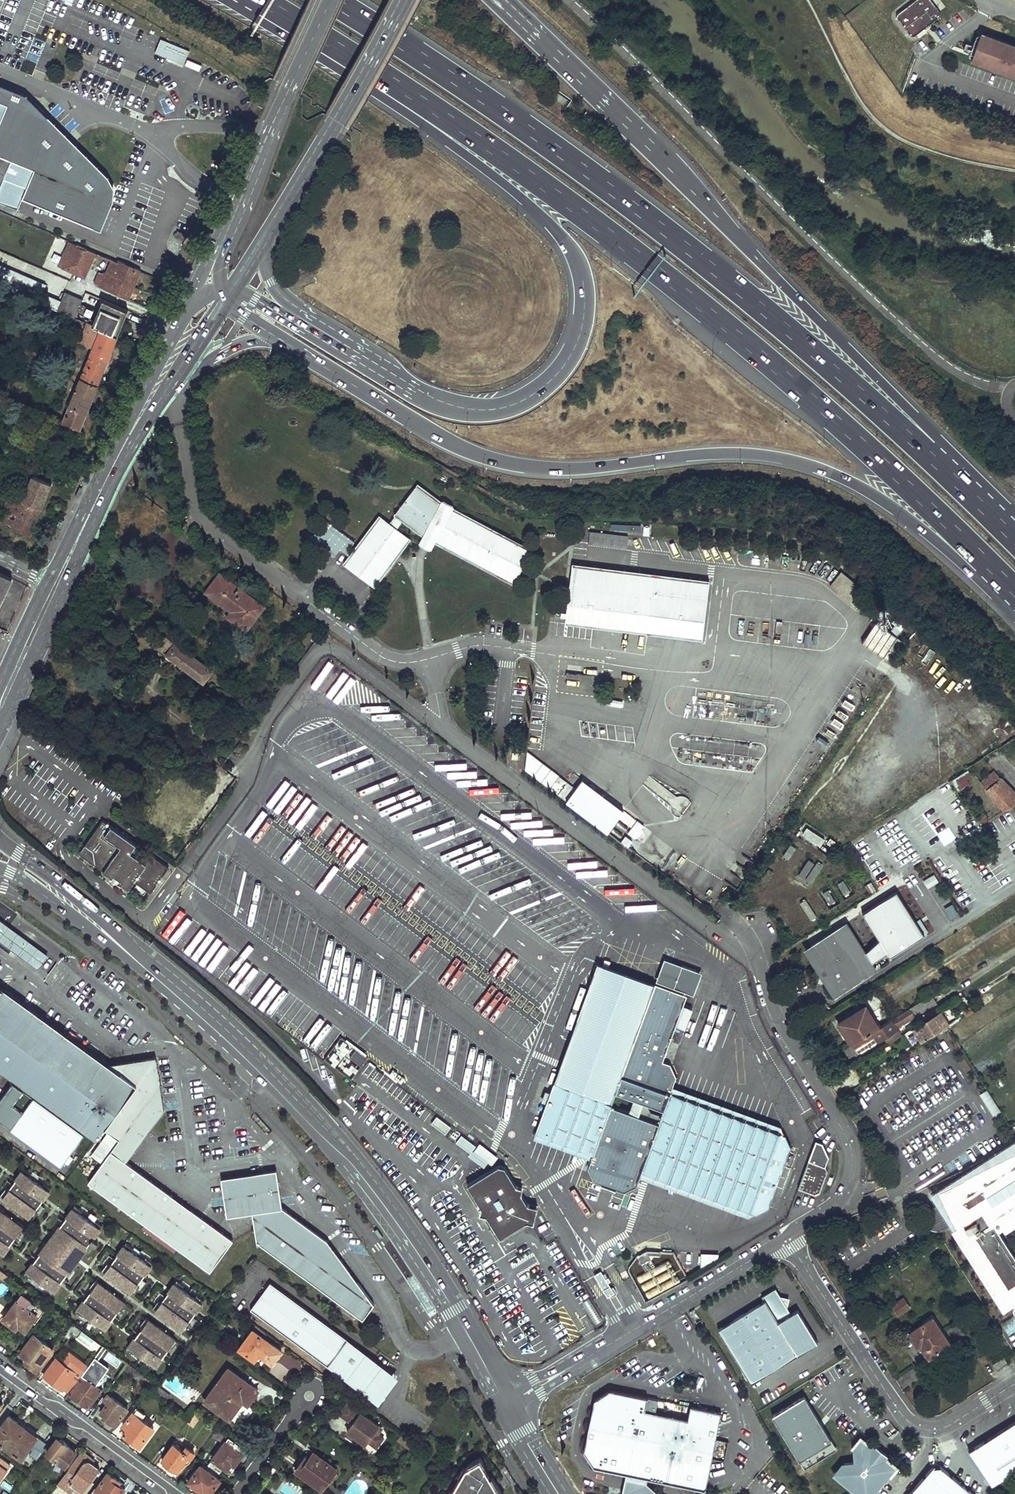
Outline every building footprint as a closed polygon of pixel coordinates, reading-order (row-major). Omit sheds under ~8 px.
[(895,23),(908,41),(912,41),(938,22),(938,18),(924,0),(920,0),(895,19),(895,23)] [(189,51),(161,39),(155,53),(183,65),(189,51)] [(994,47),(981,41),(978,43),(971,60),(973,63),(991,70),(1014,79),(1014,54),(994,47)] [(21,209),(26,198),(97,228),(109,198),(108,192),(105,187),(103,184),(43,124),(48,119),(26,97),(0,86),(0,200),(21,209)] [(109,178),(48,119),(43,124),(103,184),(105,187),(108,192),(109,198),(97,228),(104,231),(116,201),(116,195),(115,189),(113,184),(109,178)] [(178,230),(175,237),(184,241),(187,234),(178,230)] [(97,252),(70,241),(60,264),(76,272),(78,266),(89,270),(97,252)] [(104,270),(103,273),(99,271),(95,282),(99,283),(98,286),(128,299),(131,291),(137,294),(139,289),(134,287),(140,271),(112,259),(107,271),(104,270)] [(39,302),(42,293),(46,285),(0,266),(0,285),(39,302)] [(76,272),(87,276),(89,270),(78,266),(76,272)] [(58,309),(75,317),(83,298),(66,291),(61,302),(58,309)] [(39,302),(58,309),(61,302),(42,293),(39,302)] [(91,324),(118,335),(128,310),(102,299),(91,324)] [(81,379),(98,386),(118,335),(91,324),(87,322),(83,336),(80,334),(77,341),(94,348),(81,379)] [(67,415),(84,422),(98,386),(81,379),(67,415)] [(80,431),(84,422),(67,415),(63,425),(80,431)] [(44,455),(33,451),(31,456),(42,460),(44,455)] [(2,523),(33,536),(53,484),(35,476),(24,505),(11,500),(2,523)] [(461,514),(416,485),(414,489),(460,519),(527,554),(514,578),(436,537),(406,517),(402,521),(424,535),(419,544),(429,550),(434,541),(515,584),(531,552),(461,514)] [(460,519),(414,489),(397,511),(398,512),(390,523),(387,526),(381,522),(352,561),(374,578),(403,538),(394,532),(397,528),(402,521),(406,517),(436,537),(514,578),(527,554),(460,519)] [(409,538),(397,528),(394,532),(403,538),(374,578),(352,561),(381,522),(387,526),(390,523),(380,516),(343,566),(372,588),(409,538)] [(338,549),(345,553),(354,539),(323,521),(311,540),(335,555),(338,549)] [(590,532),(589,545),(626,548),(627,534),(590,532)] [(708,583),(571,567),(565,620),(702,636),(708,583)] [(0,572),(0,603),(12,578),(0,572)] [(243,627),(260,605),(223,577),(209,594),(235,613),(231,618),(243,627)] [(260,605),(243,627),(248,631),(261,616),(269,622),(274,616),(260,605)] [(161,633),(152,645),(203,682),(212,671),(161,633)] [(50,741),(45,736),(42,740),(48,745),(50,741)] [(549,788),(558,776),(530,755),(522,767),(549,788)] [(174,788),(185,772),(181,769),(169,785),(174,788)] [(972,776),(968,770),(949,781),(951,783),(953,782),(958,791),(965,787),(962,782),(972,776)] [(1014,804),(1014,792),(994,770),(981,781),(988,789),(987,790),(1005,811),(1014,804)] [(624,811),(582,779),(566,801),(608,832),(624,811)] [(159,799),(169,785),(167,783),(156,797),(159,799)] [(661,807),(685,814),(689,800),(661,791),(663,786),(654,783),(652,791),(665,795),(661,807)] [(203,802),(205,804),(213,793),(211,792),(203,802)] [(186,799),(176,812),(182,816),(191,803),(186,799)] [(989,820),(985,814),(978,818),(982,825),(989,820)] [(136,845),(103,821),(79,854),(112,878),(114,876),(121,881),(119,883),(129,890),(134,882),(138,884),(147,891),(150,893),(169,868),(151,855),(145,864),(130,853),(136,845)] [(644,826),(637,821),(628,833),(635,838),(644,826)] [(806,827),(802,833),(820,846),(824,839),(806,827)] [(790,844),(782,855),(788,859),(796,848),(790,844)] [(808,859),(798,875),(803,878),(814,862),(808,859)] [(816,861),(805,879),(810,883),(822,865),(816,861)] [(906,865),(898,869),(901,876),(910,871),(906,865)] [(768,868),(762,878),(767,881),(773,872),(768,868)] [(923,880),(927,888),(938,882),(934,874),(923,880)] [(114,876),(112,878),(113,883),(114,884),(119,883),(121,881),(114,876)] [(843,879),(837,883),(845,895),(849,893),(848,892),(850,891),(843,879)] [(147,891),(138,884),(136,887),(145,893),(147,891)] [(828,889),(822,893),(829,903),(835,900),(828,889)] [(800,903),(810,920),(816,917),(806,899),(800,903)] [(0,921),(0,941),(15,952),(47,975),(56,962),(25,940),(0,921)] [(841,992),(874,972),(846,926),(813,945),(841,992)] [(687,995),(598,963),(536,1132),(593,1153),(588,1167),(594,1180),(624,1191),(637,1185),(641,1171),(756,1213),(769,1207),(791,1146),(785,1134),(671,1092),(676,1076),(671,1063),(663,1061),(687,995)] [(111,1151),(88,1182),(209,1271),(233,1240),(126,1162),(164,1109),(156,1057),(108,1064),(0,986),(0,1070),(97,1140),(106,1128),(121,1138),(111,1151)] [(937,1002),(932,994),(879,1027),(852,1044),(857,1053),(878,1040),(878,1041),(885,1037),(898,1029),(898,1027),(937,1002)] [(879,1027),(866,1006),(839,1022),(852,1044),(879,1027)] [(951,1024),(942,1010),(913,1028),(922,1042),(951,1024)] [(902,1035),(898,1029),(885,1037),(889,1043),(902,1035)] [(910,1046),(917,1044),(913,1031),(906,1033),(910,1046)] [(325,1059),(353,1077),(368,1055),(340,1036),(325,1059)] [(980,1095),(994,1116),(1000,1112),(986,1091),(980,1095)] [(952,1227),(956,1224),(936,1192),(1014,1142),(1014,1125),(923,1200),(952,1227)] [(460,1135),(455,1142),(469,1153),(474,1145),(460,1135)] [(827,1171),(825,1166),(829,1156),(822,1143),(815,1140),(808,1160),(798,1188),(816,1194),(820,1192),(827,1171)] [(486,1170),(497,1156),(478,1142),(468,1156),(486,1170)] [(936,1192),(956,1224),(959,1229),(955,1232),(1006,1311),(1014,1305),(1014,1253),(1001,1231),(1007,1227),(1009,1231),(1014,1228),(1014,1142),(936,1192)] [(517,1185),(505,1167),(499,1166),(468,1185),(481,1208),(487,1217),(500,1239),(528,1222),(534,1224),(545,1208),(529,1205),(523,1194),(517,1185)] [(32,1219),(37,1212),(35,1210),(51,1188),(44,1183),(42,1185),(29,1176),(31,1173),(23,1168),(7,1190),(5,1188),(0,1195),(0,1196),(32,1219)] [(282,1207),(277,1170),(221,1178),(227,1216),(252,1212),(258,1240),(362,1319),(374,1304),(327,1240),(282,1207)] [(81,1254),(83,1256),(88,1249),(86,1247),(102,1225),(95,1220),(93,1222),(80,1213),(82,1210),(75,1205),(59,1227),(56,1225),(51,1233),(53,1234),(81,1254)] [(24,1229),(0,1211),(0,1256),(1,1256),(17,1234),(19,1236),(24,1229)] [(81,1254),(53,1234),(46,1245),(73,1264),(81,1254)] [(102,1270),(134,1293),(139,1286),(137,1284),(153,1262),(146,1257),(144,1259),(131,1250),(133,1247),(126,1242),(110,1264),(107,1263),(102,1270)] [(76,1266),(73,1264),(46,1245),(43,1243),(38,1250),(41,1252),(25,1274),(32,1279),(34,1276),(47,1286),(45,1288),(52,1293),(68,1271),(70,1273),(76,1266)] [(650,1259),(637,1266),(641,1274),(635,1277),(646,1299),(686,1279),(672,1250),(650,1260),(650,1259)] [(168,1284),(174,1273),(162,1268),(157,1279),(168,1284)] [(6,1281),(10,1276),(0,1269),(0,1277),(6,1281)] [(601,1271),(595,1275),(608,1297),(614,1293),(608,1283),(611,1281),(608,1277),(606,1279),(601,1271)] [(153,1307),(185,1330),(191,1323),(188,1321),(204,1299),(197,1294),(195,1296),(182,1287),(184,1285),(177,1279),(161,1301),(158,1300),(153,1307)] [(122,1310),(127,1303),(95,1280),(89,1287),(92,1289),(76,1311),(83,1316),(85,1314),(98,1323),(96,1325),(103,1331),(119,1309),(122,1310)] [(348,1337),(270,1281),(251,1308),(373,1396),(375,1394),(379,1397),(387,1386),(383,1382),(384,1380),(368,1369),(375,1359),(347,1338),(348,1337)] [(25,1287),(21,1293),(22,1294),(4,1318),(24,1333),(37,1314),(26,1306),(30,1300),(24,1296),(28,1289),(25,1287)] [(791,1313),(776,1288),(762,1296),(764,1301),(718,1329),(751,1383),(817,1343),(798,1310),(791,1313)] [(41,1299),(35,1294),(31,1298),(38,1303),(41,1299)] [(910,1307),(903,1298),(892,1306),(898,1315),(910,1307)] [(222,1300),(218,1305),(226,1310),(229,1305),(222,1300)] [(951,1342),(932,1316),(910,1332),(917,1341),(920,1340),(931,1356),(951,1342)] [(173,1348),(178,1340),(146,1317),(141,1324),(143,1326),(127,1348),(134,1353),(136,1351),(149,1360),(147,1363),(154,1368),(170,1346),(173,1348)] [(77,1325),(69,1320),(61,1331),(69,1337),(73,1332),(77,1325)] [(77,1325),(73,1332),(77,1336),(83,1329),(77,1325)] [(256,1325),(241,1348),(256,1359),(263,1349),(276,1359),(282,1350),(265,1337),(267,1333),(256,1325)] [(34,1334),(21,1352),(28,1358),(26,1361),(36,1369),(52,1347),(34,1334)] [(103,1345),(101,1348),(113,1356),(115,1353),(103,1345)] [(285,1350),(276,1361),(294,1376),(303,1365),(285,1350)] [(64,1388),(69,1391),(78,1379),(74,1376),(83,1362),(70,1353),(63,1363),(56,1358),(44,1375),(63,1389),(64,1388)] [(1003,1357),(992,1364),(996,1369),(1007,1362),(1003,1357)] [(396,1374),(375,1359),(368,1369),(384,1380),(383,1382),(387,1386),(396,1374)] [(87,1367),(88,1366),(83,1362),(74,1376),(78,1379),(81,1375),(87,1367)] [(128,1362),(123,1368),(138,1379),(141,1377),(149,1382),(151,1380),(128,1362)] [(87,1367),(81,1375),(82,1376),(70,1394),(88,1407),(101,1389),(85,1377),(90,1370),(87,1367)] [(229,1368),(206,1400),(236,1422),(259,1390),(229,1368)] [(711,1459),(715,1439),(721,1413),(690,1407),(688,1420),(656,1413),(645,1411),(648,1398),(610,1391),(595,1401),(585,1452),(595,1467),(627,1474),(649,1478),(705,1490),(711,1459)] [(773,1413),(801,1469),(834,1452),(806,1396),(773,1413)] [(104,1414),(103,1416),(116,1425),(128,1408),(111,1397),(101,1411),(104,1414)] [(658,1401),(648,1398),(645,1411),(656,1413),(658,1401)] [(393,1433),(360,1409),(352,1420),(362,1427),(364,1424),(366,1427),(364,1429),(359,1436),(377,1450),(379,1447),(388,1454),(396,1444),(391,1440),(390,1437),(393,1433)] [(127,1428),(124,1433),(140,1445),(154,1427),(133,1412),(123,1425),(127,1428)] [(21,1457),(35,1439),(23,1430),(25,1427),(9,1416),(0,1428),(0,1442),(21,1457)] [(334,1426),(344,1432),(350,1423),(339,1417),(334,1426)] [(1014,1473),(1014,1424),(971,1451),(994,1487),(1014,1473)] [(218,1428),(213,1434),(224,1443),(208,1465),(222,1475),(227,1470),(230,1472),(246,1449),(218,1428)] [(177,1436),(172,1443),(173,1444),(162,1458),(162,1460),(163,1462),(165,1464),(167,1465),(170,1464),(180,1472),(194,1453),(186,1447),(183,1450),(176,1445),(181,1439),(177,1436)] [(57,1437),(47,1451),(62,1462),(72,1448),(57,1437)] [(728,1442),(715,1439),(711,1459),(724,1461),(728,1442)] [(891,1470),(891,1465),(883,1459),(880,1457),(879,1458),(871,1452),(873,1450),(870,1448),(861,1440),(858,1442),(852,1449),(852,1461),(844,1472),(832,1473),(857,1493),(871,1493),(891,1470)] [(883,1459),(886,1455),(874,1444),(870,1448),(873,1450),(871,1452),(879,1458),(880,1457),(883,1459)] [(310,1450),(296,1470),(322,1489),(336,1469),(310,1450)] [(91,1458),(81,1451),(58,1483),(66,1489),(71,1482),(83,1491),(99,1468),(92,1464),(92,1463),(90,1466),(87,1464),(91,1458)] [(0,1457),(0,1479),(10,1465),(0,1457)] [(479,1461),(464,1470),(450,1493),(499,1493),(479,1461)] [(188,1482),(205,1493),(209,1493),(220,1479),(200,1465),(188,1482)] [(939,1467),(930,1468),(908,1493),(972,1493),(939,1467)] [(96,1488),(104,1493),(125,1493),(126,1493),(123,1492),(127,1486),(108,1472),(96,1488)] [(649,1478),(627,1474),(623,1493),(660,1493),(648,1483),(649,1478)] [(66,1489),(72,1493),(80,1493),(83,1491),(71,1482),(66,1489)]
